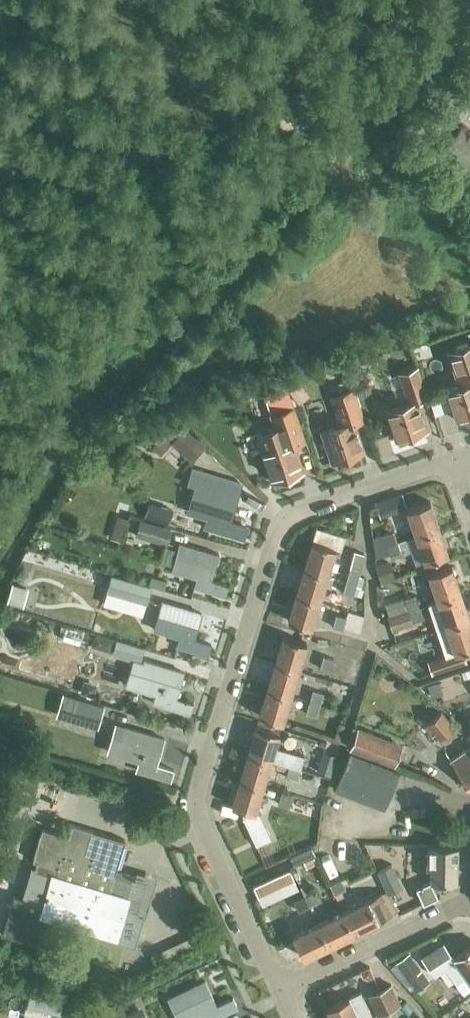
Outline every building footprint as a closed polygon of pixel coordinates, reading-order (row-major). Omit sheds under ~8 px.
[(469,189),(469,130),(461,123),(432,157),(469,189)] [(447,351),(458,385),(445,389),(455,419),(469,413),(469,342),(447,351)] [(303,386),(313,379),(304,365),(293,372),(303,386)] [(385,409),(395,439),(427,428),(417,400),(427,396),(417,366),(398,372),(408,402),(385,409)] [(275,428),(258,434),(263,450),(261,451),(271,480),(302,470),(293,443),(304,439),(293,407),(285,385),(263,393),(270,414),(275,428)] [(331,460),(363,450),(353,421),(364,418),(353,387),(330,395),(340,424),(319,431),(320,433),(312,435),(317,451),(327,448),(331,460)] [(173,441),(191,458),(202,446),(184,430),(173,441)] [(196,484),(188,510),(211,517),(209,526),(242,536),(246,525),(228,520),(236,494),(240,482),(214,475),(193,468),(189,482),(196,484)] [(396,509),(411,505),(406,488),(391,492),(396,509)] [(121,496),(116,519),(131,522),(135,499),(121,496)] [(415,534),(438,527),(429,500),(406,508),(415,534)] [(135,534),(165,543),(170,528),(140,519),(135,534)] [(303,566),(326,574),(328,567),(335,569),(337,561),(331,559),(335,547),(340,548),(344,535),(316,526),(303,566)] [(438,527),(415,534),(424,561),(447,553),(438,527)] [(386,544),(397,541),(393,529),(382,532),(386,544)] [(179,541),(170,569),(196,576),(193,585),(225,595),(228,584),(211,579),(218,553),(179,541)] [(397,541),(386,544),(389,556),(400,552),(397,541)] [(344,579),(360,584),(363,576),(358,574),(359,570),(358,570),(363,553),(353,550),(344,579)] [(379,581),(395,577),(389,558),(374,562),(379,581)] [(437,599),(460,591),(451,564),(428,572),(437,599)] [(318,600),(326,574),(303,566),(295,593),(318,600)] [(23,567),(20,586),(33,588),(36,569),(23,567)] [(159,572),(158,581),(177,583),(178,574),(159,572)] [(106,589),(145,601),(150,586),(111,574),(106,589)] [(360,586),(360,584),(344,579),(341,590),(352,593),(355,584),(360,586)] [(445,625),(468,617),(460,591),(437,599),(427,602),(435,628),(445,624),(445,625)] [(310,626),(318,600),(295,593),(287,619),(310,626)] [(386,615),(418,605),(413,593),(384,604),(387,614),(386,615)] [(161,600),(153,628),(182,636),(179,645),(207,653),(210,643),(193,638),(201,612),(161,600)] [(418,605),(386,615),(391,628),(412,621),(407,609),(418,605)] [(359,633),(364,618),(346,613),(345,616),(334,613),(331,625),(359,633)] [(435,628),(444,654),(454,650),(454,651),(462,649),(469,646),(469,622),(468,617),(445,625),(445,624),(435,628)] [(274,661),(298,668),(306,641),(283,634),(274,661)] [(115,639),(112,652),(132,658),(125,683),(154,692),(151,700),(189,711),(192,701),(174,696),(182,671),(143,660),(139,659),(143,647),(115,639)] [(465,660),(462,649),(454,651),(454,650),(444,654),(440,655),(444,667),(465,660)] [(328,671),(346,677),(351,663),(322,654),(318,666),(329,669),(328,671)] [(290,695),(298,668),(274,661),(266,688),(290,695)] [(282,721),(290,695),(266,688),(258,714),(282,721)] [(308,700),(318,704),(322,692),(311,688),(308,700)] [(78,699),(72,719),(96,727),(98,722),(103,706),(78,699)] [(315,715),(318,704),(308,700),(304,712),(315,715)] [(426,722),(439,739),(453,728),(440,711),(426,722)] [(288,764),(299,767),(303,754),(275,746),(279,732),(255,725),(247,752),(271,759),(288,764)] [(348,748),(393,765),(402,742),(357,725),(348,748)] [(124,727),(116,754),(145,762),(143,771),(170,779),(173,768),(155,763),(162,738),(124,727)] [(469,789),(469,745),(449,759),(469,789)] [(315,770),(329,774),(336,754),(322,749),(315,770)] [(336,788),(383,806),(398,769),(350,751),(336,788)] [(263,785),(271,759),(247,752),(239,778),(263,785)] [(295,779),(299,767),(288,764),(284,776),(295,779)] [(239,778),(231,804),(245,809),(243,815),(256,843),(271,836),(260,812),(255,811),(263,785),(239,778)] [(276,802),(288,806),(291,793),(280,790),(276,802)] [(114,872),(124,840),(71,823),(68,835),(41,827),(32,860),(36,861),(34,869),(31,868),(22,897),(12,894),(1,932),(31,941),(39,913),(134,941),(142,914),(137,912),(147,880),(116,870),(115,872),(114,872)] [(292,854),(297,864),(316,854),(310,844),(292,854)] [(440,880),(456,880),(456,844),(427,844),(426,868),(430,868),(430,879),(416,887),(423,902),(437,896),(434,888),(440,884),(440,880)] [(371,859),(355,865),(362,885),(378,879),(371,859)] [(376,870),(387,893),(402,885),(391,863),(376,870)] [(252,884),(261,903),(297,887),(289,868),(252,884)] [(327,883),(322,871),(315,874),(313,868),(295,876),(303,893),(327,883)] [(328,882),(333,892),(344,887),(339,876),(328,882)] [(304,894),(309,904),(319,899),(314,889),(304,894)] [(368,898),(342,910),(353,932),(378,920),(391,913),(381,892),(368,898)] [(297,909),(309,904),(304,894),(292,899),(297,909)] [(327,944),(353,932),(342,910),(317,922),(327,944)] [(181,924),(191,944),(205,937),(195,917),(181,924)] [(302,955),(327,944),(317,922),(292,934),(302,955)] [(425,961),(433,974),(445,965),(456,980),(467,972),(469,976),(469,945),(453,957),(442,941),(421,956),(425,961)] [(408,952),(396,961),(408,978),(420,969),(408,952)] [(215,1005),(203,981),(167,998),(176,1017),(190,1017),(200,1013),(202,1017),(212,1017),(236,1007),(232,998),(215,1005)] [(368,994),(377,1013),(399,1002),(390,983),(368,994)] [(372,1016),(360,990),(326,1006),(332,1017),(366,1017),(372,1016)] [(59,1012),(61,1002),(28,996),(26,1005),(59,1012)]
